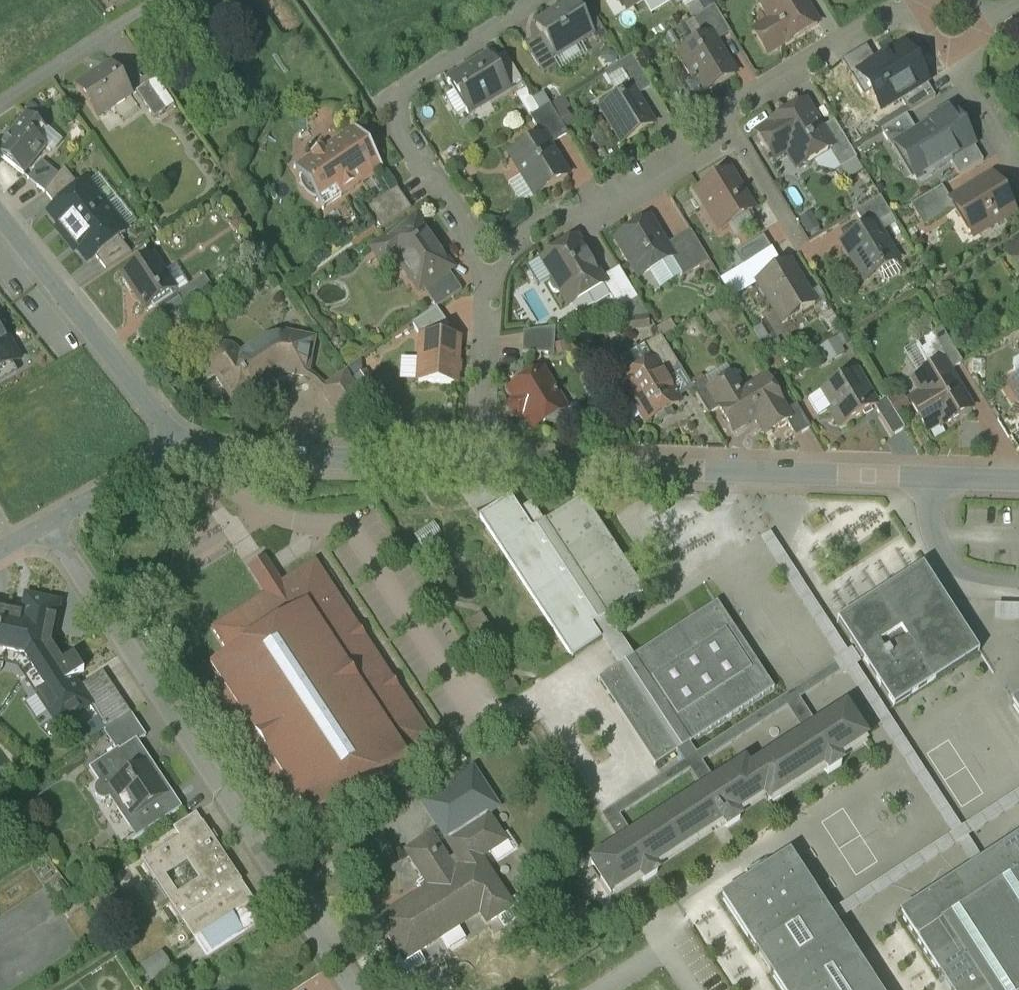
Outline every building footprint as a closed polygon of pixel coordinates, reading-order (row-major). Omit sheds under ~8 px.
[(626,10),(642,0),(619,0),(626,10)] [(761,3),(770,17),(768,25),(755,33),(767,52),(785,41),(786,43),(816,25),(801,0),(766,0),(761,3)] [(571,4),(536,26),(556,58),(591,36),(571,4)] [(714,6),(692,19),(704,39),(710,35),(714,42),(730,33),(714,6)] [(704,39),(678,55),(680,58),(703,94),(734,75),(714,42),(710,35),(704,39)] [(899,49),(859,74),(860,76),(859,82),(865,92),(871,93),(874,99),(883,93),(891,104),(899,99),(925,83),(913,63),(909,65),(899,49)] [(632,56),(615,66),(631,92),(632,91),(636,97),(651,88),(632,56)] [(521,81),(506,57),(491,65),(506,90),(521,81)] [(487,59),(447,83),(467,116),(507,92),(506,90),(491,65),(487,59)] [(109,68),(78,88),(78,87),(77,88),(98,120),(99,119),(99,118),(129,97),(130,99),(131,98),(110,66),(109,67),(109,68)] [(925,83),(899,99),(909,114),(935,98),(925,83)] [(165,112),(147,86),(136,93),(154,120),(165,112)] [(631,92),(601,110),(622,144),(653,125),(636,97),(632,91),(631,92)] [(804,103),(769,124),(771,126),(757,134),(768,153),(782,144),(797,168),(828,149),(831,147),(821,130),(804,103)] [(568,136),(550,106),(530,118),(542,138),(543,137),(549,147),(568,136)] [(952,112),(916,133),(898,144),(900,148),(918,178),(919,180),(949,161),(973,146),(952,112)] [(907,116),(881,132),(893,152),(900,148),(898,144),(916,133),(907,116)] [(0,148),(0,158),(23,176),(46,148),(32,137),(40,127),(27,117),(19,127),(18,126),(0,148)] [(856,159),(834,122),(821,130),(831,147),(828,149),(839,169),(856,159)] [(354,127),(311,157),(314,161),(310,163),(311,164),(302,169),(308,178),(307,179),(312,186),(311,187),(312,189),(313,188),(318,195),(318,194),(322,199),(318,202),(323,209),(341,197),(381,170),(382,171),(383,170),(354,127)] [(542,138),(510,157),(535,197),(567,177),(549,147),(543,137),(542,138)] [(983,163),(973,146),(949,161),(959,177),(983,163)] [(918,178),(900,148),(893,152),(912,182),(918,178)] [(42,162),(27,180),(44,194),(59,176),(42,162)] [(59,176),(44,194),(56,209),(80,190),(64,170),(59,176)] [(729,173),(696,192),(719,230),(752,211),(729,173)] [(87,186),(106,209),(119,199),(100,176),(87,186)] [(992,180),(967,194),(964,194),(950,203),(953,209),(959,218),(965,219),(974,233),(987,225),(991,226),(1012,213),(992,180)] [(56,209),(49,214),(63,232),(62,233),(61,236),(65,241),(106,209),(87,186),(87,184),(80,190),(56,209)] [(397,189),(367,210),(381,230),(411,210),(397,189)] [(936,191),(914,205),(927,226),(949,212),(936,191)] [(880,198),(855,213),(865,229),(874,224),(875,225),(891,216),(880,198)] [(119,199),(106,209),(125,233),(137,223),(119,199)] [(106,209),(65,241),(69,246),(72,246),(73,245),(88,263),(95,257),(118,239),(125,233),(106,209)] [(418,220),(374,250),(384,264),(395,257),(408,276),(412,273),(420,285),(446,268),(449,266),(450,263),(443,254),(440,253),(418,220)] [(649,221),(616,240),(639,278),(671,259),(672,258),(665,247),(649,221)] [(875,225),(874,224),(865,229),(842,244),(864,280),(897,260),(875,225)] [(690,232),(665,247),(672,258),(671,259),(683,278),(709,263),(690,232)] [(763,237),(735,254),(743,267),(771,250),(763,237)] [(118,239),(95,257),(106,272),(131,255),(118,239)] [(577,240),(541,262),(551,279),(551,280),(549,285),(553,293),(559,294),(560,293),(568,307),(603,286),(604,285),(601,279),(577,240)] [(1005,256),(1018,279),(1018,247),(1005,256)] [(175,292),(152,257),(123,275),(140,300),(139,301),(146,311),(154,305),(175,292)] [(788,263),(757,282),(783,325),(814,306),(788,263)] [(446,268),(420,285),(436,309),(462,291),(446,268)] [(638,300),(619,268),(601,279),(604,285),(603,286),(619,311),(638,300)] [(203,277),(176,295),(184,307),(211,289),(203,277)] [(184,307),(176,295),(175,292),(154,305),(164,321),(184,307)] [(436,309),(413,325),(421,338),(448,340),(449,327),(436,309)] [(647,318),(631,321),(632,329),(648,327),(647,318)] [(21,362),(0,325),(0,373),(21,362)] [(555,329),(523,333),(522,354),(553,355),(555,329)] [(941,329),(915,345),(929,372),(943,363),(949,372),(962,364),(941,329)] [(253,349),(274,377),(287,373),(305,377),(311,342),(281,336),(273,337),(267,340),(253,349)] [(679,368),(660,337),(643,347),(653,364),(654,363),(663,378),(679,368)] [(448,340),(421,338),(418,382),(456,385),(457,374),(459,374),(460,365),(457,365),(459,341),(448,340)] [(831,362),(848,351),(839,338),(822,349),(831,362)] [(274,377),(253,349),(216,375),(236,403),(274,377)] [(663,378),(654,363),(653,364),(639,372),(629,355),(612,366),(647,424),(679,404),(663,378)] [(929,372),(913,382),(922,395),(909,403),(927,433),(940,425),(941,428),(971,410),(949,372),(943,363),(929,372)] [(566,410),(542,371),(510,391),(515,400),(515,401),(533,430),(548,421),(548,422),(555,423),(561,420),(563,413),(562,412),(566,410)] [(855,372),(820,394),(830,411),(841,428),(874,408),(876,407),(876,406),(855,372)] [(344,375),(321,391),(341,419),(364,403),(344,375)] [(742,394),(732,378),(710,391),(709,392),(719,409),(733,432),(756,419),(765,434),(766,434),(742,394)] [(785,413),(765,380),(742,394),(766,434),(786,422),(789,420),(785,413)] [(710,391),(704,381),(692,388),(708,416),(719,409),(709,392),(710,391)] [(1010,387),(1018,402),(1018,381),(1010,387)] [(820,394),(808,401),(818,418),(830,411),(820,394)] [(904,430),(886,400),(876,406),(876,407),(874,408),(892,438),(904,430)] [(810,429),(796,406),(785,413),(789,420),(786,422),(795,438),(810,429)] [(582,499),(544,524),(531,503),(519,512),(510,498),(479,518),(572,659),(602,640),(609,635),(615,632),(606,617),(643,593),(582,499)] [(757,541),(836,663),(696,754),(689,744),(676,753),(683,763),(600,817),(620,845),(624,842),(632,837),(619,818),(689,772),(702,792),(709,787),(715,783),(702,763),(786,708),(804,736),(810,731),(817,727),(800,700),(842,672),(948,836),(828,914),(830,918),(834,924),(955,846),(971,871),(976,867),(981,864),(964,840),(1018,804),(1018,790),(958,830),(851,666),(861,660),(858,656),(855,650),(845,657),(767,535),(757,541)] [(281,585),(276,576),(267,582),(259,587),(264,596),(211,631),(229,657),(210,670),(221,687),(203,699),(281,818),(299,806),(310,823),(433,742),(315,562),(281,585)] [(922,567),(837,623),(855,650),(858,656),(861,660),(864,665),(893,709),(978,654),(922,567)] [(49,644),(57,606),(27,601),(23,620),(0,615),(0,653),(26,658),(57,707),(50,712),(59,726),(89,706),(49,644)] [(620,666),(598,680),(599,682),(602,680),(656,763),(653,765),(654,767),(676,753),(689,744),(773,690),(745,646),(716,603),(632,658),(620,666)] [(996,622),(1018,622),(1018,606),(997,605),(996,622)] [(479,642),(493,635),(483,615),(469,622),(479,642)] [(632,658),(615,632),(609,635),(602,640),(620,666),(632,658)] [(131,717),(111,685),(92,697),(99,707),(93,711),(106,732),(131,717)] [(620,845),(591,864),(611,895),(639,877),(644,883),(655,876),(657,875),(653,868),(715,827),(722,823),(727,830),(740,821),(735,814),(763,796),(768,803),(824,766),(828,773),(841,765),(837,758),(865,740),(845,709),(817,727),(810,731),(804,736),(748,772),(743,765),(715,783),(709,787),(702,792),(632,837),(624,842),(620,845)] [(106,732),(105,734),(117,753),(119,755),(134,745),(145,738),(131,717),(106,732)] [(134,745),(119,755),(117,753),(94,768),(103,782),(98,786),(95,790),(95,793),(96,797),(98,800),(101,802),(105,803),(109,802),(111,802),(114,802),(116,803),(118,805),(139,837),(181,811),(170,794),(167,795),(152,773),(145,777),(141,770),(147,766),(134,745)] [(419,802),(447,844),(462,834),(461,833),(487,816),(489,819),(503,809),(475,766),(419,802)] [(195,815),(173,830),(179,840),(202,825),(195,815)] [(386,936),(400,958),(395,962),(404,977),(424,964),(419,955),(430,947),(428,945),(440,938),(449,952),(465,941),(456,927),(467,920),(465,918),(477,911),(486,926),(498,918),(504,927),(524,914),(514,899),(509,903),(481,860),(491,853),(497,863),(517,849),(507,835),(502,838),(489,819),(487,816),(461,833),(462,834),(447,844),(455,858),(448,863),(431,837),(405,854),(423,882),(416,886),(422,895),(408,905),(407,903),(381,920),(390,933),(386,936)] [(179,840),(142,864),(206,961),(245,936),(232,917),(224,905),(245,891),(202,825),(179,840)] [(900,917),(948,989),(1018,989),(1018,839),(981,864),(976,867),(971,871),(900,917)] [(789,856),(762,873),(764,877),(751,885),(749,881),(721,900),(726,906),(757,955),(759,954),(771,973),(770,974),(780,989),(877,989),(834,924),(830,918),(828,914),(789,856)] [(592,872),(582,878),(588,888),(598,882),(592,872)] [(245,891),(224,905),(232,917),(254,903),(245,891)] [(254,903),(232,917),(245,936),(266,922),(254,903)] [(141,966),(151,983),(174,970),(164,953),(141,966)]
